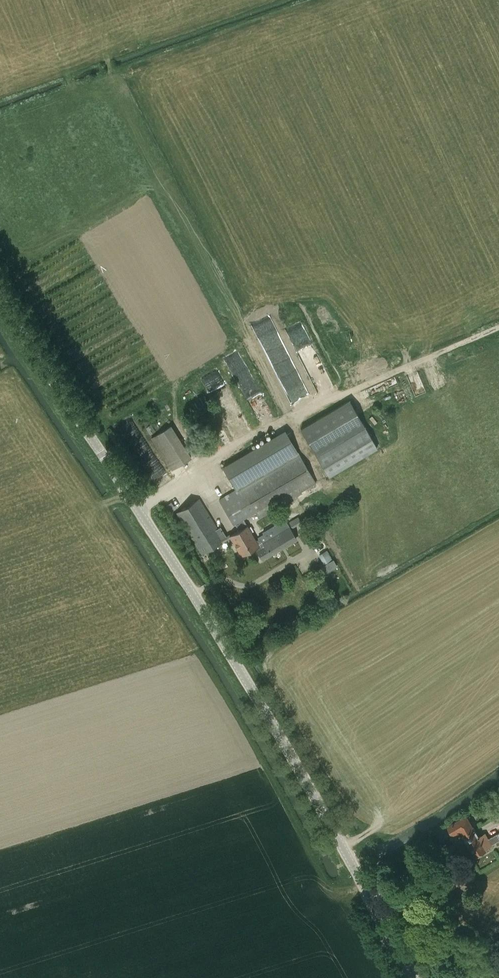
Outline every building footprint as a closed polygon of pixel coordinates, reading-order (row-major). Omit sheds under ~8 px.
[(244,396),(258,390),(240,351),(226,357),(244,396)] [(288,352),(272,357),(279,380),(295,374),(288,352)] [(305,379),(311,391),(320,387),(315,375),(305,379)] [(328,476),(377,448),(349,400),(301,429),(328,476)] [(124,423),(134,431),(139,426),(129,417),(124,423)] [(239,530),(247,525),(243,518),(255,511),(259,518),(300,493),(300,492),(315,482),(285,431),(223,467),(236,489),(219,499),(234,524),(235,523),(239,530)] [(190,458),(182,446),(164,457),(172,470),(190,458)] [(154,475),(163,467),(159,461),(155,465),(153,462),(147,467),(154,475)] [(201,554),(222,541),(215,530),(218,528),(199,498),(176,513),(201,554)] [(247,525),(239,530),(229,535),(241,555),(256,547),(258,550),(257,550),(262,559),(296,539),(288,525),(267,538),(270,543),(264,546),(260,538),(256,540),(247,525)] [(320,554),(325,563),(331,559),(326,551),(320,554)] [(478,861),(491,853),(489,850),(498,844),(498,838),(497,834),(488,839),(486,834),(481,837),(468,814),(447,825),(453,835),(460,830),(478,861)]
